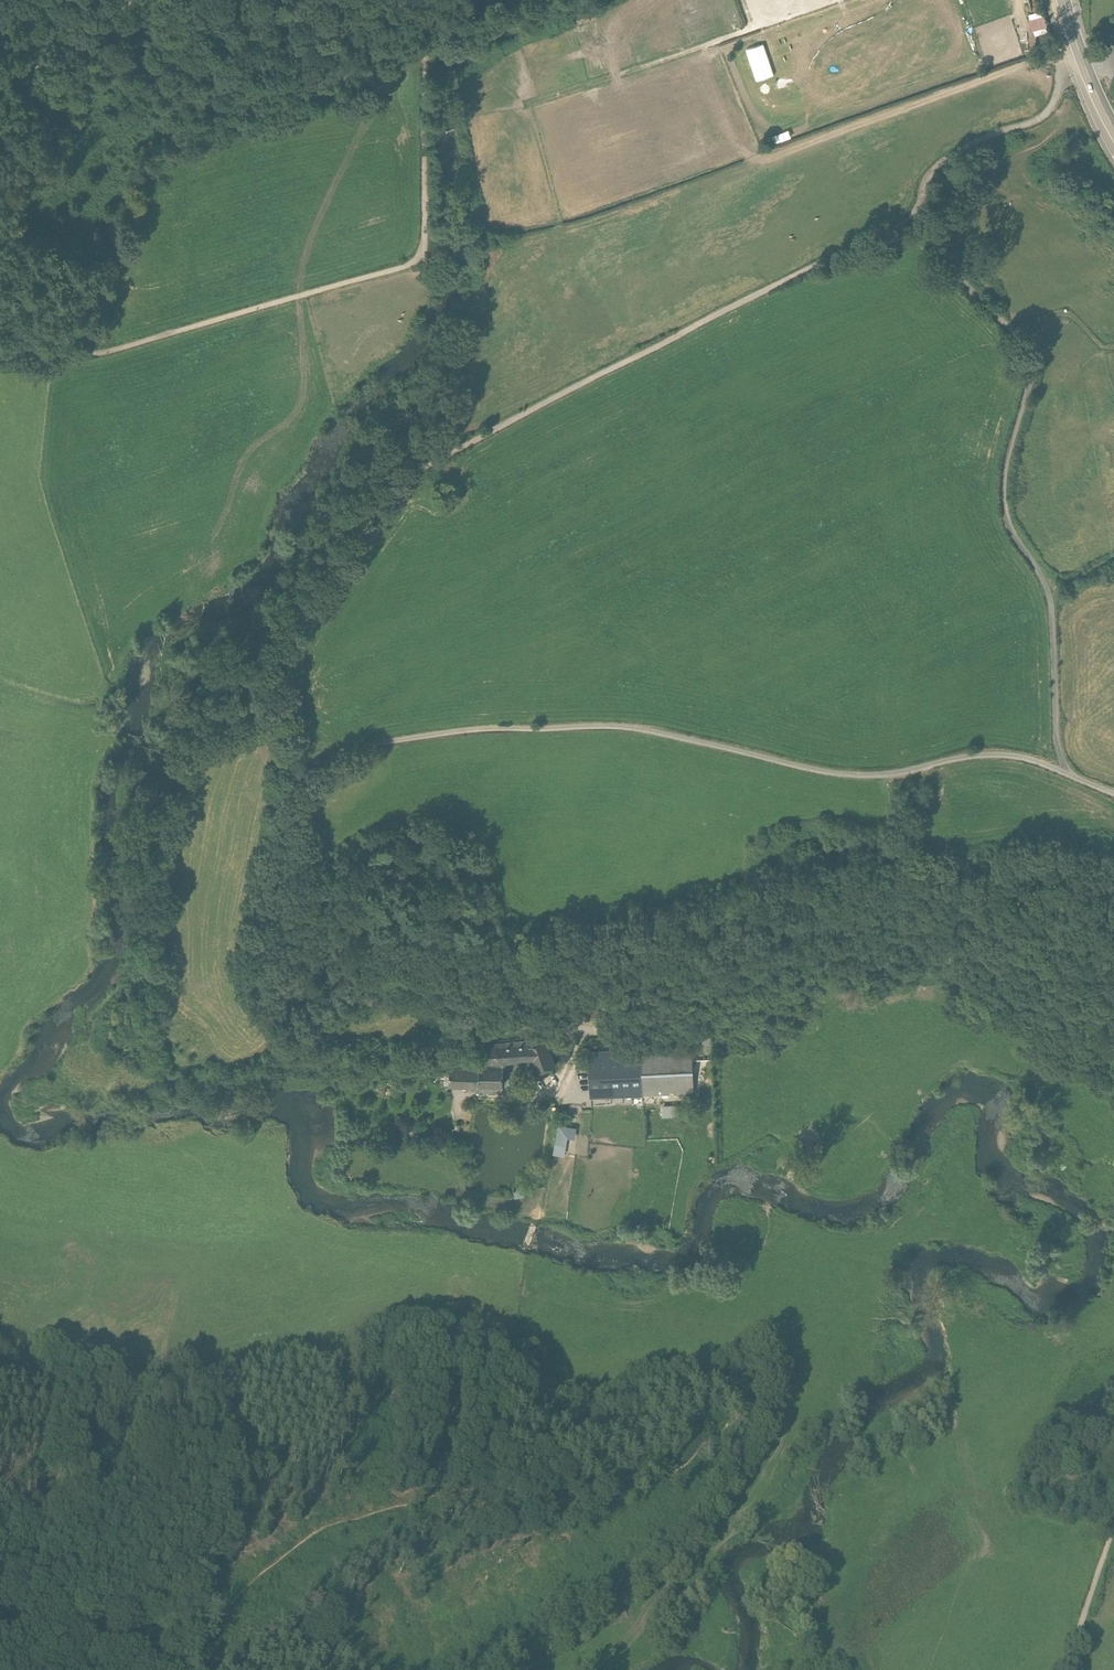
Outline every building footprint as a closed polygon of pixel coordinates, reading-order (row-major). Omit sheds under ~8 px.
[(507,1052),(508,1061),(533,1058),(538,1070),(555,1064),(545,1037),(544,1038),(542,1030),(527,1035),(526,1037),(498,1040),(500,1052),(507,1052)] [(498,1040),(485,1041),(486,1062),(477,1062),(475,1085),(501,1086),(502,1086),(503,1064),(508,1061),(507,1052),(500,1052),(498,1040)] [(693,1091),(691,1047),(640,1049),(642,1094),(693,1091)] [(642,1094),(640,1049),(589,1051),(591,1096),(642,1094)] [(477,1062),(447,1062),(447,1063),(434,1062),(434,1069),(447,1069),(446,1083),(475,1085),(477,1062)] [(501,1086),(475,1085),(475,1092),(501,1093),(501,1086)] [(683,1100),(663,1101),(663,1114),(683,1114),(683,1100)] [(576,1137),(578,1126),(559,1123),(555,1152),(566,1154),(569,1136),(576,1137)] [(554,1151),(558,1125),(550,1124),(547,1150),(554,1151)]
